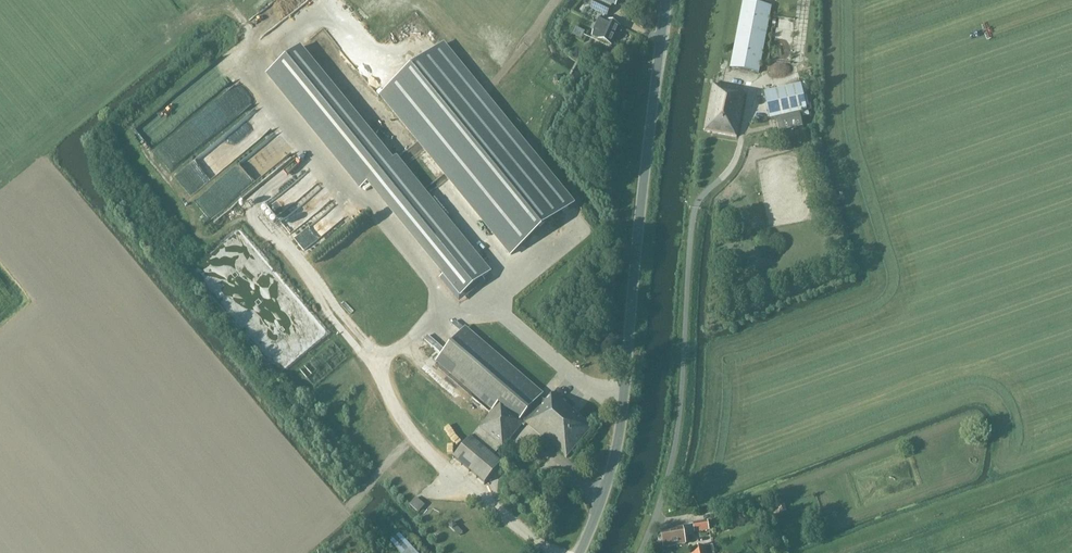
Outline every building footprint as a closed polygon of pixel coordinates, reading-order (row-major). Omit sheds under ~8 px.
[(594,0),(591,9),(608,16),(612,8),(594,0)] [(772,6),(743,1),(730,68),(759,73),(772,6)] [(602,16),(592,37),(612,46),(616,37),(619,38),(622,30),(620,29),(620,27),(610,23),(611,20),(602,16)] [(511,255),(573,204),(443,45),(381,95),(511,255)] [(783,59),(784,47),(765,46),(764,58),(783,59)] [(469,250),(395,159),(391,162),(299,49),(268,73),(361,188),(369,181),(443,272),(441,273),(460,297),(490,272),(471,249),(469,250)] [(737,91),(737,88),(713,83),(703,132),(737,137),(745,93),(737,91)] [(774,90),(764,92),(770,119),(780,117),(800,112),(807,111),(801,84),(774,90)] [(800,113),(780,117),(783,131),(803,127),(800,113)] [(307,227),(318,241),(328,234),(323,227),(322,227),(317,219),(307,227)] [(375,289),(362,288),(360,306),(361,306),(360,315),(394,318),(397,288),(376,286),(375,289)] [(317,301),(311,307),(319,316),(326,310),(317,301)] [(333,335),(339,331),(327,313),(321,316),(333,335)] [(566,458),(592,427),(552,393),(545,401),(462,331),(441,355),(499,404),(479,427),(503,447),(523,425),(524,426),(526,424),(566,458)] [(488,332),(481,340),(501,359),(508,351),(488,332)] [(360,347),(368,353),(372,346),(364,341),(360,347)] [(520,357),(543,379),(549,372),(526,351),(520,357)] [(471,437),(454,457),(485,483),(502,462),(471,437)] [(423,478),(428,483),(451,460),(445,454),(423,478)] [(549,472),(549,481),(562,482),(563,474),(549,472)] [(708,521),(693,524),(694,533),(709,531),(708,521)] [(683,528),(661,531),(664,548),(685,544),(683,528)]
